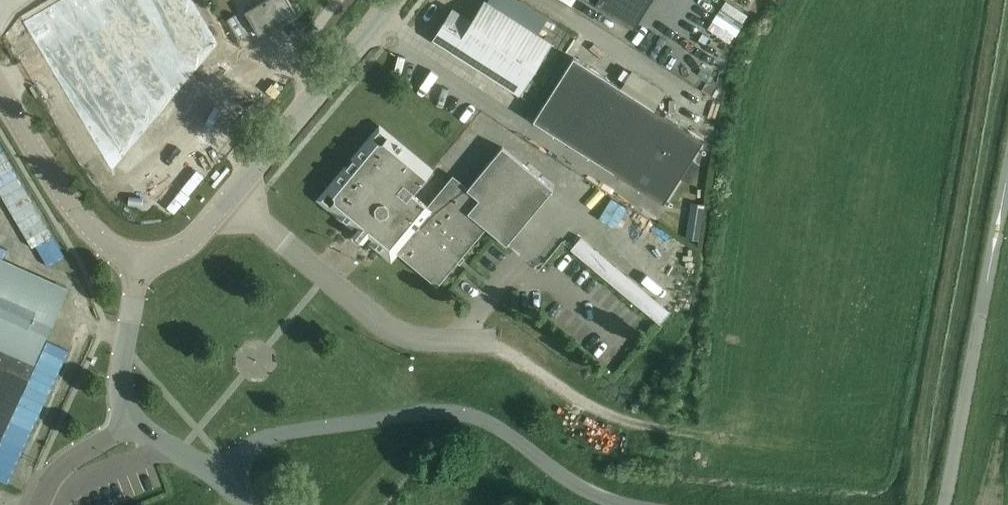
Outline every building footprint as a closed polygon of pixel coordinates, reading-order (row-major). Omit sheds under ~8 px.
[(259,34),(296,12),(289,0),(263,0),(245,11),(259,34)] [(472,20),(452,8),(433,39),(517,93),(528,75),(531,76),(552,43),(484,0),(472,20)] [(652,0),(590,0),(635,28),(652,0)] [(26,70),(62,63),(55,29),(38,33),(42,50),(32,52),(29,40),(20,42),(26,70)] [(677,44),(700,50),(703,38),(680,32),(677,44)] [(574,57),(534,120),(664,203),(704,140),(574,57)] [(693,91),(688,99),(711,111),(715,102),(693,91)] [(507,245),(507,244),(553,189),(502,146),(467,188),(453,176),(428,207),(413,194),(432,171),(380,128),(320,199),(353,227),(356,224),(359,227),(353,234),(363,242),(369,234),(372,237),(370,240),(383,251),(389,244),(437,285),(486,227),(507,245)] [(701,228),(704,200),(691,198),(688,226),(701,228)] [(616,244),(675,271),(678,265),(663,258),(670,242),(651,233),(656,222),(632,211),(616,244)] [(698,240),(700,228),(688,226),(686,238),(698,240)] [(581,237),(571,249),(660,324),(670,311),(581,237)] [(35,363),(68,290),(0,259),(0,347),(35,363)] [(35,363),(0,347),(0,441),(35,363)]
